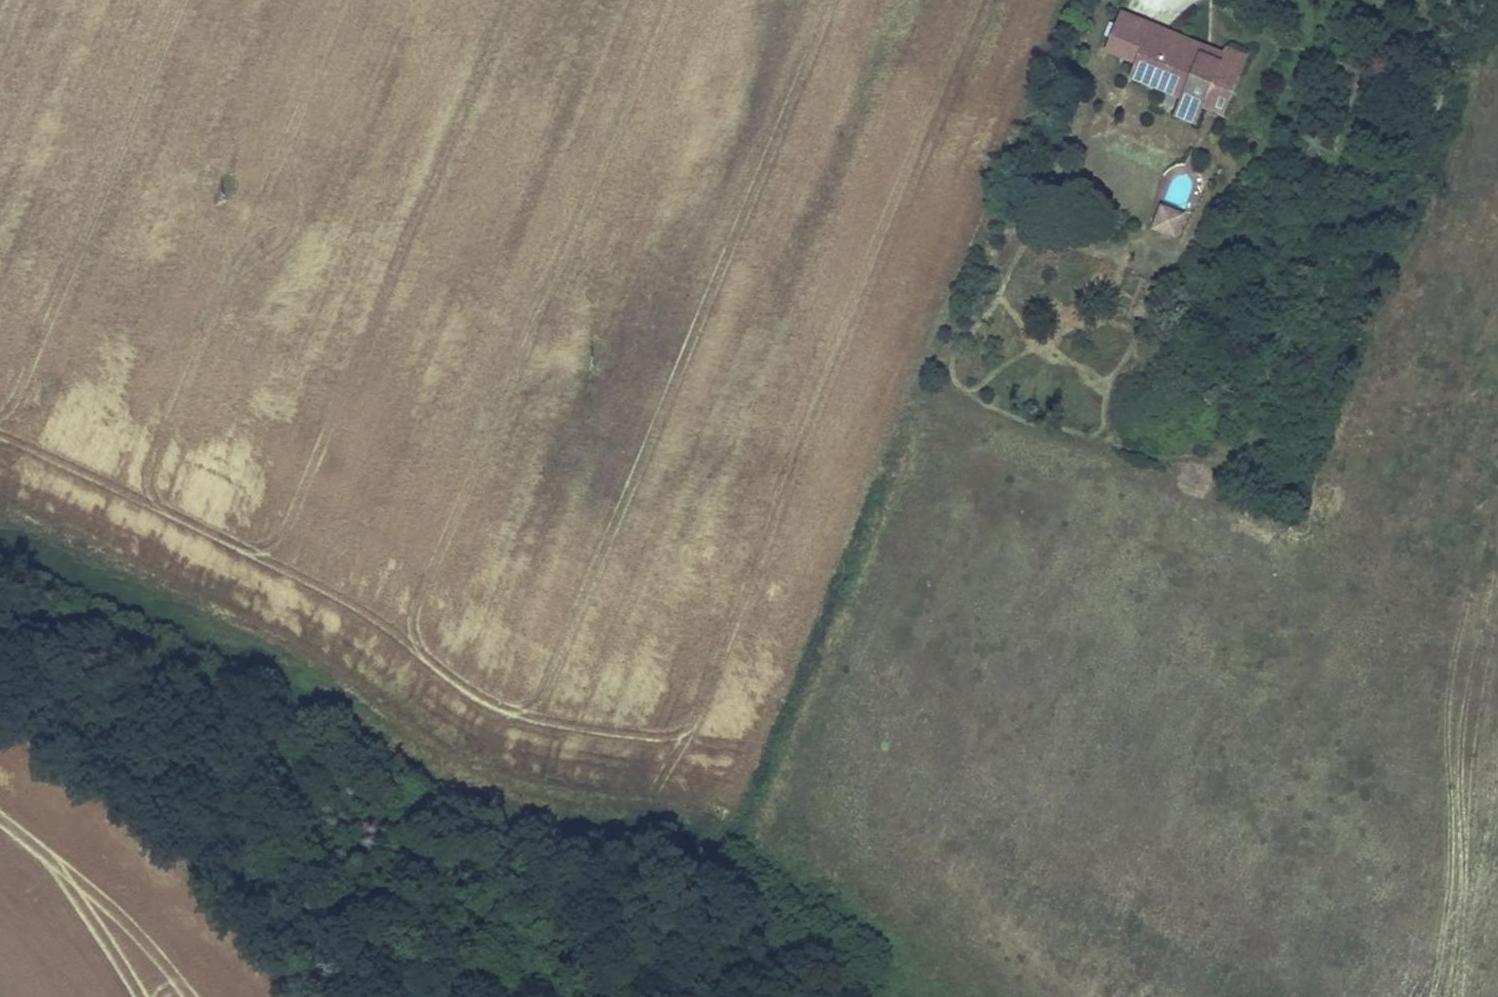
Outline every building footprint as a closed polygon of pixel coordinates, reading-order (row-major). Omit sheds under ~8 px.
[(1205,44),(1121,11),(1106,48),(1136,60),(1147,33),(1201,54),(1205,44)] [(1136,60),(1129,77),(1181,98),(1204,107),(1226,115),(1250,54),(1228,45),(1225,51),(1205,44),(1201,54),(1147,33),(1136,60)] [(1198,124),(1204,107),(1181,98),(1174,115),(1198,124)] [(1180,234),(1184,209),(1157,204),(1152,230),(1180,234)]
